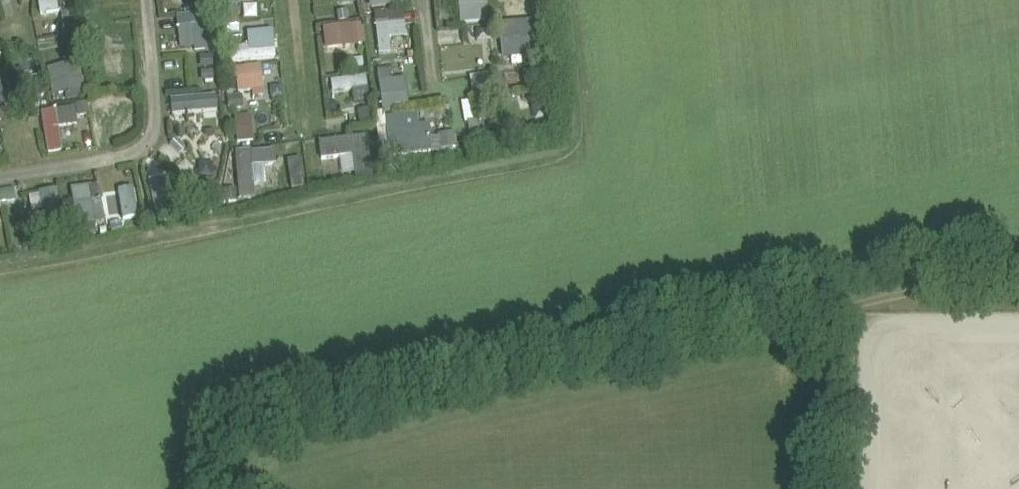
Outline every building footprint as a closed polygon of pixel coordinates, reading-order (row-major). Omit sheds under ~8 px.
[(80,23),(77,0),(49,0),(39,1),(41,14),(61,11),(63,26),(80,23)] [(462,24),(489,21),(487,0),(459,0),(462,24)] [(540,17),(539,0),(507,0),(508,19),(540,17)] [(205,1),(195,1),(196,13),(206,12),(205,1)] [(228,19),(239,19),(238,8),(227,8),(228,19)] [(347,10),(337,12),(339,22),(349,21),(347,10)] [(375,12),(379,54),(391,53),(389,38),(406,37),(403,12),(388,13),(388,11),(375,12)] [(499,24),(503,59),(544,54),(541,19),(499,24)] [(239,32),(239,22),(222,23),(223,32),(239,32)] [(213,50),(210,24),(178,27),(181,49),(195,48),(195,52),(213,50)] [(364,24),(351,25),(353,43),(366,42),(364,24)] [(349,25),(324,28),(326,49),(352,47),(349,25)] [(232,62),(276,57),(273,30),(248,32),(249,45),(231,47),(232,62)] [(83,37),(68,39),(69,49),(85,47),(83,37)] [(100,38),(101,71),(120,70),(118,37),(100,38)] [(214,67),(213,56),(200,57),(201,68),(214,67)] [(54,96),(66,93),(67,100),(88,95),(86,89),(84,77),(80,62),(48,69),(51,84),(54,96)] [(264,95),(260,65),(229,69),(231,79),(237,78),(239,92),(253,90),(254,96),(264,95)] [(21,69),(13,70),(15,81),(23,80),(21,69)] [(395,106),(408,105),(406,88),(393,90),(392,80),(390,69),(378,71),(383,112),(395,111),(395,106)] [(201,71),(202,81),(206,81),(206,85),(214,84),(213,80),(215,80),(214,70),(201,71)] [(538,70),(524,71),(526,88),(540,87),(539,85),(546,84),(545,72),(538,73),(538,70)] [(490,72),(471,76),(476,95),(494,91),(490,72)] [(367,76),(329,80),(331,92),(353,90),(354,102),(370,100),(367,76)] [(539,90),(541,98),(551,95),(548,88),(539,90)] [(541,99),(541,98),(539,90),(527,94),(530,102),(541,99)] [(228,97),(229,109),(244,108),(243,95),(228,97)] [(489,95),(476,97),(479,118),(493,115),(489,95)] [(173,114),(219,113),(219,96),(172,98),(173,114)] [(88,102),(76,104),(78,116),(90,114),(88,102)] [(42,112),(48,154),(62,152),(59,128),(78,125),(75,107),(42,112)] [(358,110),(360,124),(373,122),(372,109),(358,110)] [(390,157),(432,152),(430,139),(420,140),(418,125),(417,113),(385,117),(390,157)] [(238,142),(254,141),(251,115),(235,117),(238,142)] [(468,122),(470,135),(480,134),(478,120),(468,122)] [(550,128),(548,120),(534,123),(536,132),(550,128)] [(438,137),(440,148),(457,146),(456,132),(438,134),(438,137)] [(171,145),(180,154),(186,147),(177,138),(171,145)] [(255,196),(254,187),(253,166),(265,166),(276,165),(275,150),(252,152),(252,150),(236,151),(240,198),(242,200),(253,199),(255,196)] [(374,181),(372,171),(355,173),(357,183),(374,181)] [(162,176),(149,180),(157,209),(170,205),(162,176)] [(304,179),(290,181),(292,189),(306,187),(304,179)] [(215,185),(206,185),(206,195),(215,195),(215,185)] [(104,221),(98,186),(72,190),(78,226),(104,221)] [(118,188),(121,220),(139,218),(136,186),(118,188)] [(16,200),(14,188),(0,190),(0,203),(16,200)] [(237,188),(222,190),(224,203),(238,201),(237,188)] [(76,216),(73,201),(62,203),(64,218),(76,216)] [(122,221),(111,224),(113,232),(124,230),(122,221)]
